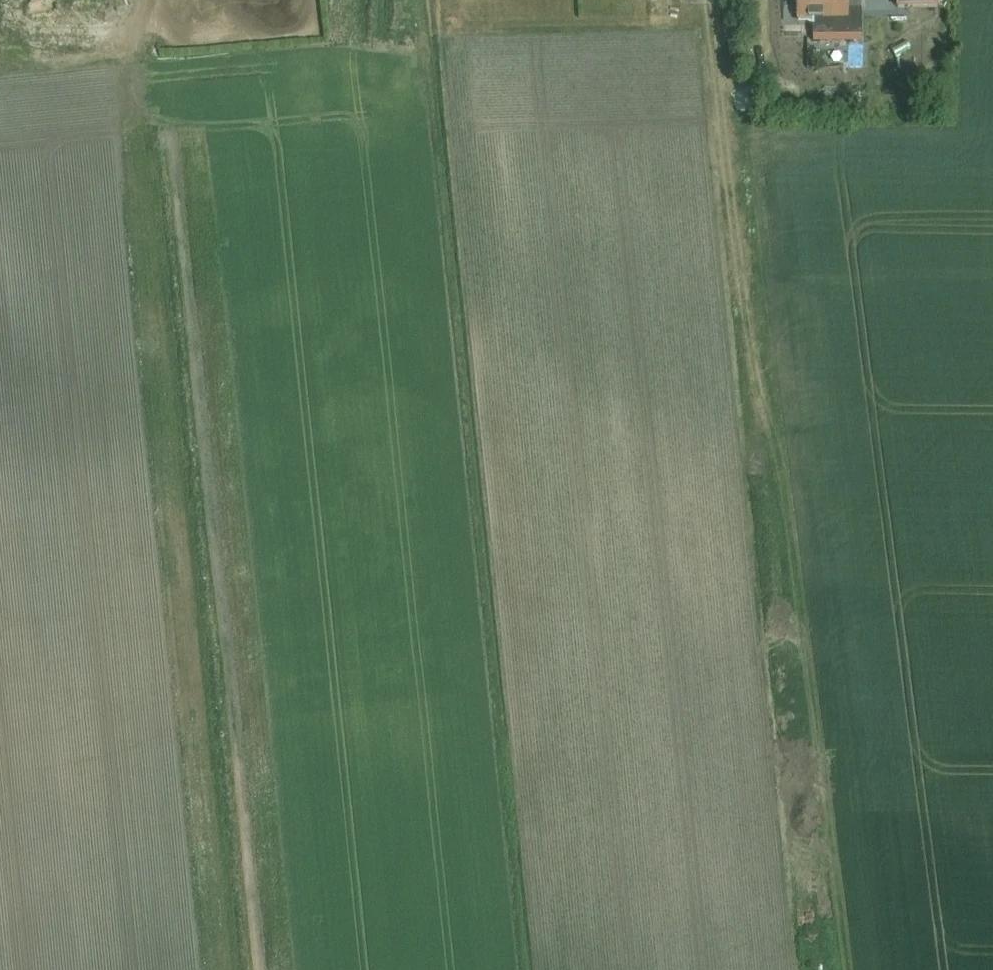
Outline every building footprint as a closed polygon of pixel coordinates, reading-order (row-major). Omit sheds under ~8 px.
[(798,21),(813,20),(813,21),(830,21),(830,31),(847,31),(847,19),(849,19),(849,9),(861,9),(861,0),(798,0),(798,21)] [(939,0),(897,0),(897,9),(939,8),(939,0)]
